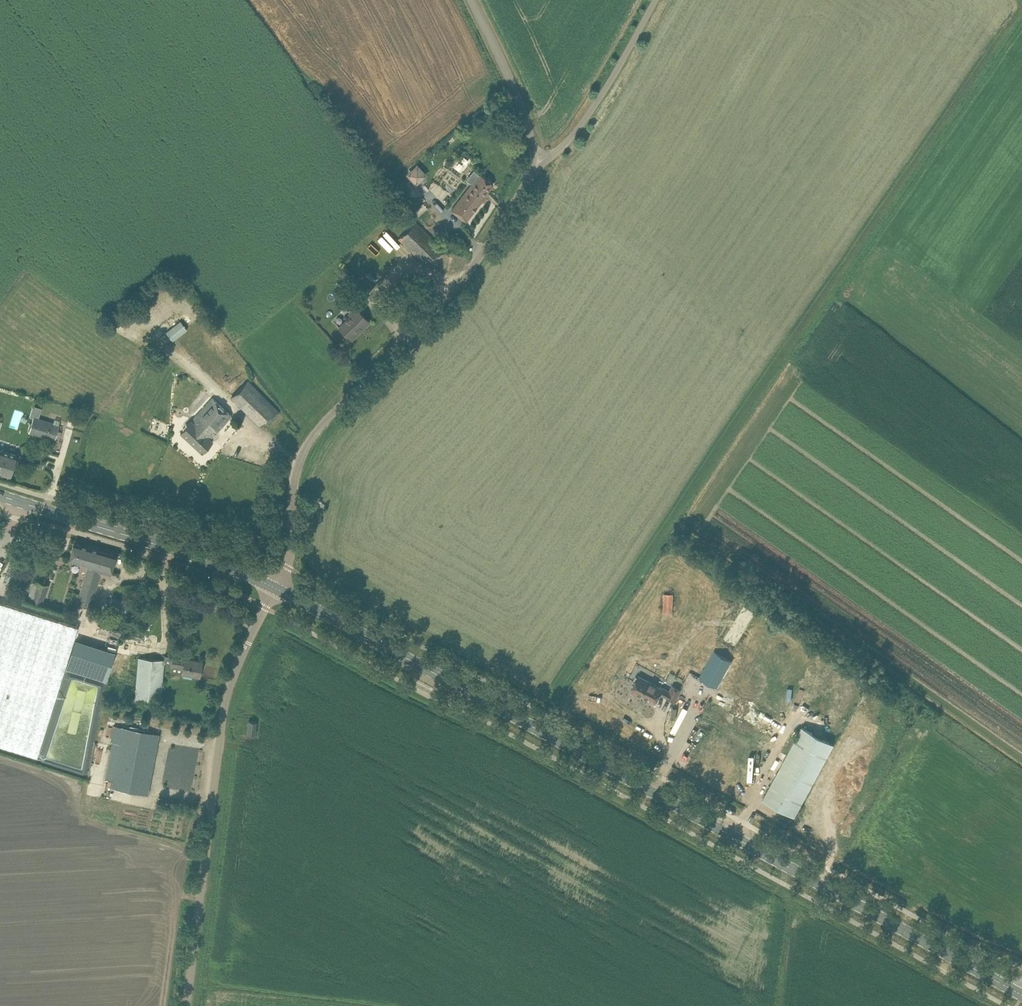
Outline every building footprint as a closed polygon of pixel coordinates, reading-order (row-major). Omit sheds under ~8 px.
[(420,163),(409,172),(417,183),(429,175),(420,163)] [(468,178),(475,168),(469,164),(462,174),(468,178)] [(493,184),(486,177),(482,174),(474,184),(473,183),(452,210),(466,221),(485,197),(484,196),(493,184)] [(438,259),(446,251),(418,219),(399,236),(427,266),(432,261),(435,264),(439,260),(438,259)] [(356,291),(364,298),(375,286),(367,279),(356,291)] [(370,321),(362,314),(356,307),(349,313),(352,316),(340,327),(352,339),(350,337),(361,326),(363,328),(370,321)] [(166,332),(173,341),(188,329),(181,321),(166,332)] [(145,356),(151,362),(155,357),(149,352),(145,356)] [(247,381),(231,397),(259,426),(260,425),(265,420),(268,423),(279,412),(280,411),(249,380),(247,381)] [(232,415),(224,409),(212,397),(181,432),(202,452),(213,440),(211,439),(232,415)] [(30,432),(53,439),(58,424),(35,417),(30,432)] [(11,475),(17,454),(0,448),(0,472),(11,475)] [(69,559),(89,565),(80,593),(77,603),(91,607),(101,573),(103,574),(103,572),(110,574),(116,554),(74,542),(72,552),(69,559)] [(38,581),(32,602),(43,605),(45,597),(40,595),(44,583),(38,581)] [(664,606),(673,607),(674,594),(664,593),(664,606)] [(112,596),(109,610),(128,615),(132,601),(112,596)] [(78,625),(0,601),(0,745),(37,757),(78,625)] [(68,661),(125,679),(131,659),(115,654),(114,658),(95,652),(94,655),(72,648),(68,661)] [(702,678),(719,687),(733,661),(716,652),(702,678)] [(163,659),(139,657),(135,700),(161,702),(164,664),(172,665),(184,667),(183,673),(200,677),(202,662),(185,659),(164,655),(163,659)] [(631,689),(655,703),(661,693),(667,696),(667,697),(675,701),(681,690),(673,685),(670,691),(664,687),(663,689),(639,675),(631,689)] [(855,675),(848,688),(858,693),(865,679),(855,675)] [(697,707),(706,683),(701,680),(692,705),(697,707)] [(247,733),(255,734),(257,721),(249,720),(247,733)] [(159,734),(149,732),(122,727),(114,725),(111,742),(119,743),(111,787),(147,794),(159,734)] [(763,799),(795,816),(834,744),(802,726),(763,799)] [(767,756),(768,747),(759,746),(757,755),(767,756)] [(728,755),(726,762),(750,770),(752,763),(728,755)] [(733,768),(727,782),(745,790),(751,776),(733,768)] [(803,813),(801,818),(824,828),(826,823),(803,813)]
